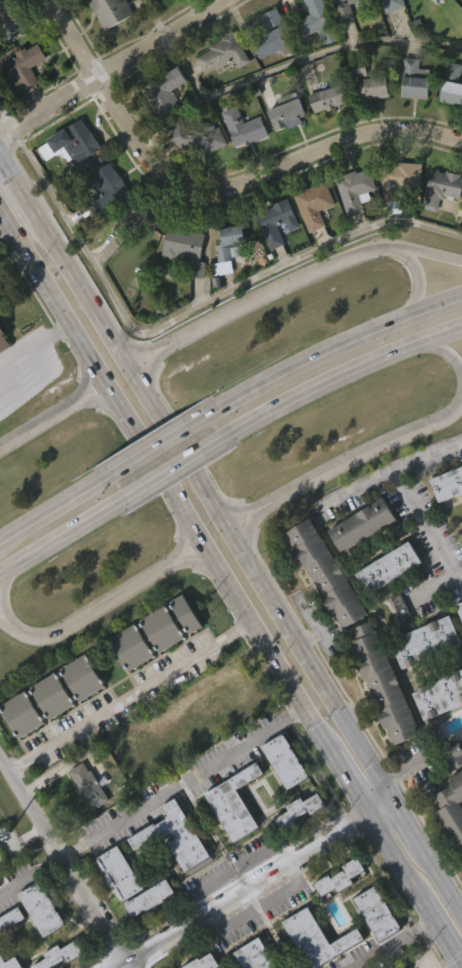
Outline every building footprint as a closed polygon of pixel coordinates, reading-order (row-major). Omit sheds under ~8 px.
[(7,43),(0,32),(0,2),(3,0),(10,0),(23,19),(20,22),(26,32),(7,43)] [(90,0),(64,0),(76,23),(97,13),(90,0)] [(90,2),(93,0),(127,0),(135,14),(106,30),(90,2)] [(312,14),(306,0),(324,0),(341,38),(325,45),(319,31),(300,39),(293,22),(312,14)] [(341,23),(333,0),(363,0),(350,4),(355,18),(341,23)] [(387,14),(382,0),(404,0),(406,7),(387,14)] [(298,49),(285,55),(282,49),(261,59),(253,41),(270,33),(261,16),(278,7),(298,49)] [(366,30),(361,7),(324,16),(333,54),(349,50),(346,35),(366,30)] [(98,61),(128,48),(116,18),(85,31),(98,61)] [(305,47),(289,52),(295,69),(314,63),(318,77),(332,72),(315,21),(298,26),(305,47)] [(234,31),(252,62),(240,69),(235,60),(219,70),(217,66),(205,73),(197,59),(213,50),(211,47),(224,40),(222,38),(234,31)] [(20,64),(5,34),(0,36),(0,64),(4,72),(20,64)] [(38,44),(47,58),(31,68),(39,82),(25,91),(17,77),(9,82),(0,66),(17,56),(15,52),(25,46),(28,50),(38,44)] [(277,81),(280,86),(289,82),(278,58),(247,72),(256,91),(277,81)] [(432,79),(430,100),(403,97),(405,77),(403,76),(405,58),(421,59),(419,78),(432,79)] [(363,74),(364,78),(367,79),(388,76),(391,96),(369,99),(368,96),(356,98),(354,80),(350,80),(347,61),(366,59),(368,74),(363,74)] [(446,62),(461,65),(461,70),(459,83),(461,84),(461,105),(438,101),(446,62)] [(229,91),(234,100),(246,94),(230,63),(204,76),(206,82),(192,89),(200,106),(229,91)] [(185,110),(161,125),(140,91),(179,67),(188,81),(174,91),(185,110)] [(42,91),(34,74),(10,85),(12,89),(0,95),(0,104),(4,112),(12,109),(19,122),(34,115),(27,98),(42,91)] [(332,79),(334,84),(337,83),(344,103),(325,111),(325,109),(312,112),(307,95),(320,90),(318,83),(332,79)] [(414,101),(415,90),(399,89),(398,129),(424,130),(425,101),(414,101)] [(295,92),(297,92),(307,116),(301,119),(303,123),(277,131),(269,111),(273,109),(273,108),(281,106),(278,99),(295,92)] [(442,93),(435,133),(461,138),(461,116),(455,115),(458,96),(442,93)] [(166,123),(183,113),(174,99),(138,120),(157,154),(177,142),(166,123)] [(238,106),(245,123),(261,116),(269,135),(239,148),(224,112),(238,106)] [(82,119),(103,148),(89,157),(94,165),(82,174),(72,159),(69,161),(63,152),(47,161),(38,149),(48,142),(47,141),(82,119)] [(196,129),(202,129),(203,125),(213,126),(213,128),(218,126),(226,148),(179,145),(180,128),(192,122),(194,129),(196,129)] [(297,154),(295,148),(301,146),(295,129),(286,132),(283,126),(272,130),(275,136),(263,141),(272,164),(297,154)] [(219,142),(231,178),(264,168),(257,148),(239,154),(234,138),(219,142)] [(97,180),(78,150),(33,178),(41,192),(61,179),(77,204),(89,196),(84,188),(97,180)] [(424,164),(423,188),(410,187),(403,197),(403,200),(401,201),(403,213),(390,215),(390,213),(385,213),(384,207),(389,207),(388,203),(387,203),(384,186),(385,165),(395,166),(396,162),(424,164)] [(129,191),(95,213),(87,201),(94,197),(89,188),(98,182),(93,175),(111,163),(129,191)] [(371,169),(378,190),(360,196),(366,212),(349,218),(337,180),(343,178),(342,176),(357,171),(358,173),(371,169)] [(448,169),(461,173),(461,177),(461,194),(461,198),(445,194),(444,200),(441,199),(438,212),(423,208),(432,170),(447,174),(448,169)] [(314,231),(311,233),(295,195),(326,182),(337,205),(326,210),(330,217),(324,220),(326,226),(314,231)] [(82,231),(91,245),(126,224),(106,193),(87,205),(97,221),(82,231)] [(416,195),(379,194),(378,231),(402,232),(402,221),(415,222),(416,195)] [(301,227),(290,232),(289,229),(281,232),(286,245),(272,251),(256,214),(289,199),(301,227)] [(343,248),(358,243),(352,227),(372,220),(365,199),(331,210),(343,248)] [(425,201),(418,240),(433,243),(435,227),(456,231),(460,205),(441,202),(441,204),(425,201)] [(303,264),(321,258),(316,242),(330,237),(322,214),(290,224),(303,264)] [(245,225),(248,243),(241,244),(244,256),(233,258),(233,262),(219,265),(215,246),(222,245),(219,230),(245,225)] [(205,234),(200,262),(206,262),(205,278),(189,278),(190,258),(177,256),(177,260),(163,257),(169,227),(205,234)] [(280,275),(273,257),(281,254),(285,263),(295,259),(284,230),(251,243),(266,281),(280,275)] [(210,307),(231,304),(226,276),(242,273),(239,256),(215,259),(217,276),(211,277),(214,294),(208,295),(210,307)] [(10,345),(0,351),(0,329),(10,345)] [(431,478),(461,465),(461,493),(442,501),(431,478)] [(433,532),(461,522),(461,495),(425,508),(433,532)] [(399,519),(344,552),(330,529),(385,496),(399,519)] [(309,518),(338,565),(339,564),(369,614),(343,629),(321,597),(323,596),(305,566),(303,567),(283,534),(309,518)] [(337,583),(393,552),(380,529),(324,560),(337,583)] [(383,586),(369,595),(356,573),(411,539),(424,561),(383,586)] [(282,562),(336,660),(362,646),(309,548),(282,562)] [(350,602),(361,624),(418,596),(407,574),(350,602)] [(415,621),(405,626),(391,598),(401,593),(415,621)] [(184,595),(202,627),(190,634),(188,631),(187,631),(174,608),(173,608),(170,604),(173,603),(172,602),(184,595)] [(165,606),(166,607),(168,606),(170,610),(168,611),(180,631),(182,630),(184,634),(182,635),(185,638),(160,653),(158,650),(157,650),(143,626),(142,627),(140,623),(142,622),(141,620),(165,606)] [(452,614),(461,637),(461,645),(419,664),(404,668),(392,640),(452,614)] [(370,620),(374,630),(376,629),(417,726),(415,726),(418,735),(393,745),(386,727),(382,729),(375,711),(379,710),(366,677),(361,678),(354,660),(357,658),(350,642),(357,639),(352,627),(370,620)] [(396,656),(408,652),(398,622),(387,626),(396,656)] [(134,624),(135,626),(137,625),(139,629),(138,629),(150,649),(151,649),(155,655),(129,670),(127,667),(125,668),(124,665),(125,665),(113,644),(111,645),(109,641),(111,640),(110,638),(134,624)] [(185,666),(198,659),(181,626),(137,649),(155,683),(181,670),(169,648),(175,646),(185,666)] [(397,700),(458,677),(447,647),(386,669),(397,700)] [(387,776),(414,766),(370,650),(349,659),(353,670),(347,673),(387,776)] [(86,654),(87,656),(89,655),(91,658),(90,659),(102,679),(103,678),(105,682),(103,683),(105,685),(80,700),(79,697),(77,698),(75,694),(76,694),(65,674),(63,675),(61,671),(63,670),(62,668),(86,654)] [(125,702),(150,688),(131,655),(106,669),(125,702)] [(419,688),(461,671),(461,705),(440,714),(440,715),(426,721),(415,692),(420,691),(419,688)] [(55,672),(56,674),(58,673),(60,677),(59,678),(71,698),(72,697),(75,700),(73,701),(75,705),(50,720),(48,716),(47,717),(34,693),(32,693),(31,690),(34,688),(33,686),(55,672)] [(100,718),(82,685),(56,699),(75,732),(100,718)] [(26,691),(27,692),(28,692),(30,695),(29,696),(41,716),(42,715),(44,719),(43,719),(45,723),(20,737),(19,734),(17,736),(14,732),(16,731),(4,711),(3,712),(1,708),(3,707),(2,705),(26,691)] [(461,734),(461,699),(407,720),(419,751),(461,734)] [(26,718),(45,751),(70,736),(51,703),(26,718)] [(15,769),(41,755),(22,721),(0,734),(0,744),(15,769)] [(284,734),(284,735),(286,734),(293,746),(292,747),(293,749),(294,749),(303,764),(304,763),(311,776),(288,790),(262,746),(284,734)] [(461,747),(461,746),(461,765),(453,771),(442,753),(458,743),(461,747)] [(84,762),(89,771),(92,770),(96,780),(105,775),(108,780),(101,784),(110,800),(93,811),(69,771),(84,762)] [(260,827),(234,842),(205,794),(258,762),(264,772),(237,788),(260,827)] [(305,808),(280,764),(257,776),(282,821),(305,808)] [(450,779),(461,772),(461,803),(461,851),(438,813),(444,809),(437,798),(431,801),(421,786),(433,778),(441,791),(453,784),(450,779)] [(65,801),(86,841),(103,832),(81,792),(65,801)] [(320,793),(327,805),(311,815),(309,811),(295,820),(291,813),(276,823),(275,821),(290,811),(288,806),(303,797),(306,801),(320,793)] [(200,823),(228,873),(255,859),(232,819),(259,804),(253,794),(200,823)] [(177,798),(212,856),(185,872),(163,834),(135,850),(129,839),(155,823),(157,825),(168,818),(167,816),(169,815),(163,806),(177,798)] [(456,831),(461,828),(461,799),(443,809),(447,816),(435,822),(428,809),(415,816),(423,832),(431,829),(437,840),(433,842),(461,897),(461,841),(456,831)] [(124,869),(130,881),(160,866),(179,902),(205,888),(173,828),(157,836),(164,847),(124,869)] [(118,845),(147,892),(168,879),(177,895),(135,921),(115,889),(116,889),(107,876),(108,875),(106,871),(105,872),(97,860),(101,858),(100,856),(118,845)] [(351,876),(353,881),(338,890),(335,886),(321,894),(314,881),(328,872),(331,876),(332,875),(344,868),(341,864),(357,855),(365,868),(351,876)] [(139,920),(115,876),(92,888),(117,933),(139,920)] [(37,883),(37,884),(39,883),(56,911),(57,911),(65,924),(43,937),(17,894),(37,883)] [(377,883),(384,895),(383,895),(384,898),(382,899),(383,900),(387,898),(394,909),(392,910),(393,912),(391,913),(392,914),(395,912),(403,925),(380,939),(355,895),(377,883)] [(310,913),(316,926),(332,918),(334,922),(350,914),(347,908),(360,901),(354,888),(338,896),(341,901),(326,908),(325,906),(310,913)] [(365,936),(314,967),(311,967),(282,920),(308,904),(331,942),(359,925),(365,936)] [(20,920),(0,932),(0,917),(18,906),(25,917),(20,920)] [(39,967),(40,967),(62,955),(37,911),(14,924),(39,967)] [(372,967),(383,967),(397,960),(372,916),(350,928),(372,967)] [(260,934),(280,967),(245,967),(234,950),(260,934)] [(16,937),(0,946),(0,961),(22,949),(16,937)] [(306,937),(280,950),(288,967),(321,967),(306,937)] [(52,966),(54,967),(33,967),(32,966),(46,958),(44,953),(59,944),(62,948),(76,939),(84,952),(68,961),(66,957),(52,966)] [(220,964),(214,967),(182,967),(181,967),(199,956),(200,957),(212,950),(220,964)] [(15,955),(23,967),(0,967),(0,953),(5,961),(15,955)] [(354,959),(336,967),(359,967),(354,959)]
